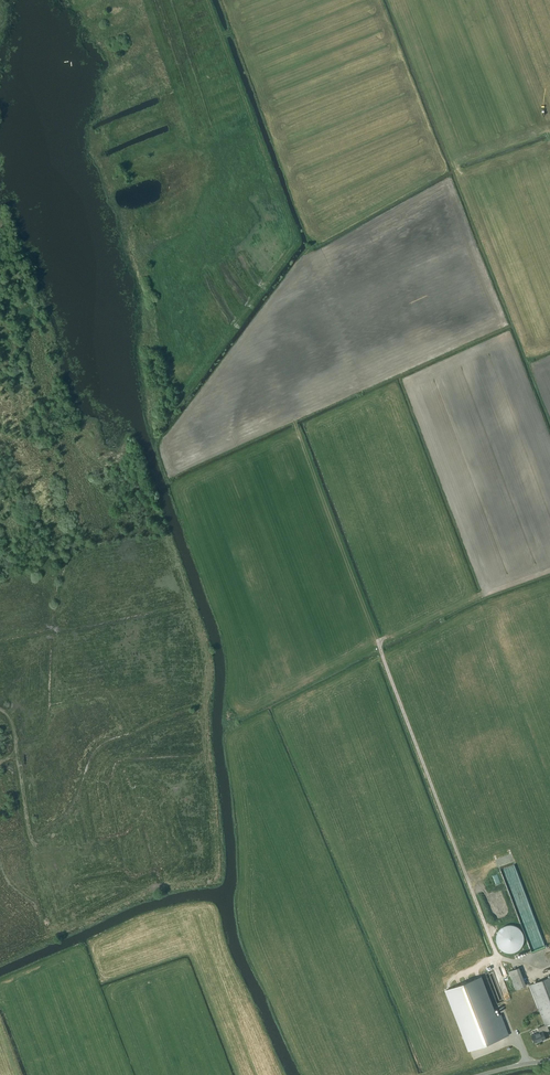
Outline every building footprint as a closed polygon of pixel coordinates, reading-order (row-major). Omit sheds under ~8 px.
[(499,952),(522,950),(520,928),(512,928),(513,931),(503,932),(504,939),(498,939),(499,952)] [(507,970),(514,989),(525,985),(518,966),(507,970)] [(499,967),(487,972),(497,1002),(510,998),(499,967)] [(508,1034),(501,1014),(496,1015),(481,976),(447,988),(469,1049),(508,1034)] [(537,1028),(539,1032),(531,1035),(534,1043),(538,1042),(538,1043),(543,1041),(542,1040),(546,1039),(543,1033),(549,1031),(547,1025),(549,1024),(549,977),(529,985),(545,1025),(537,1028)]
